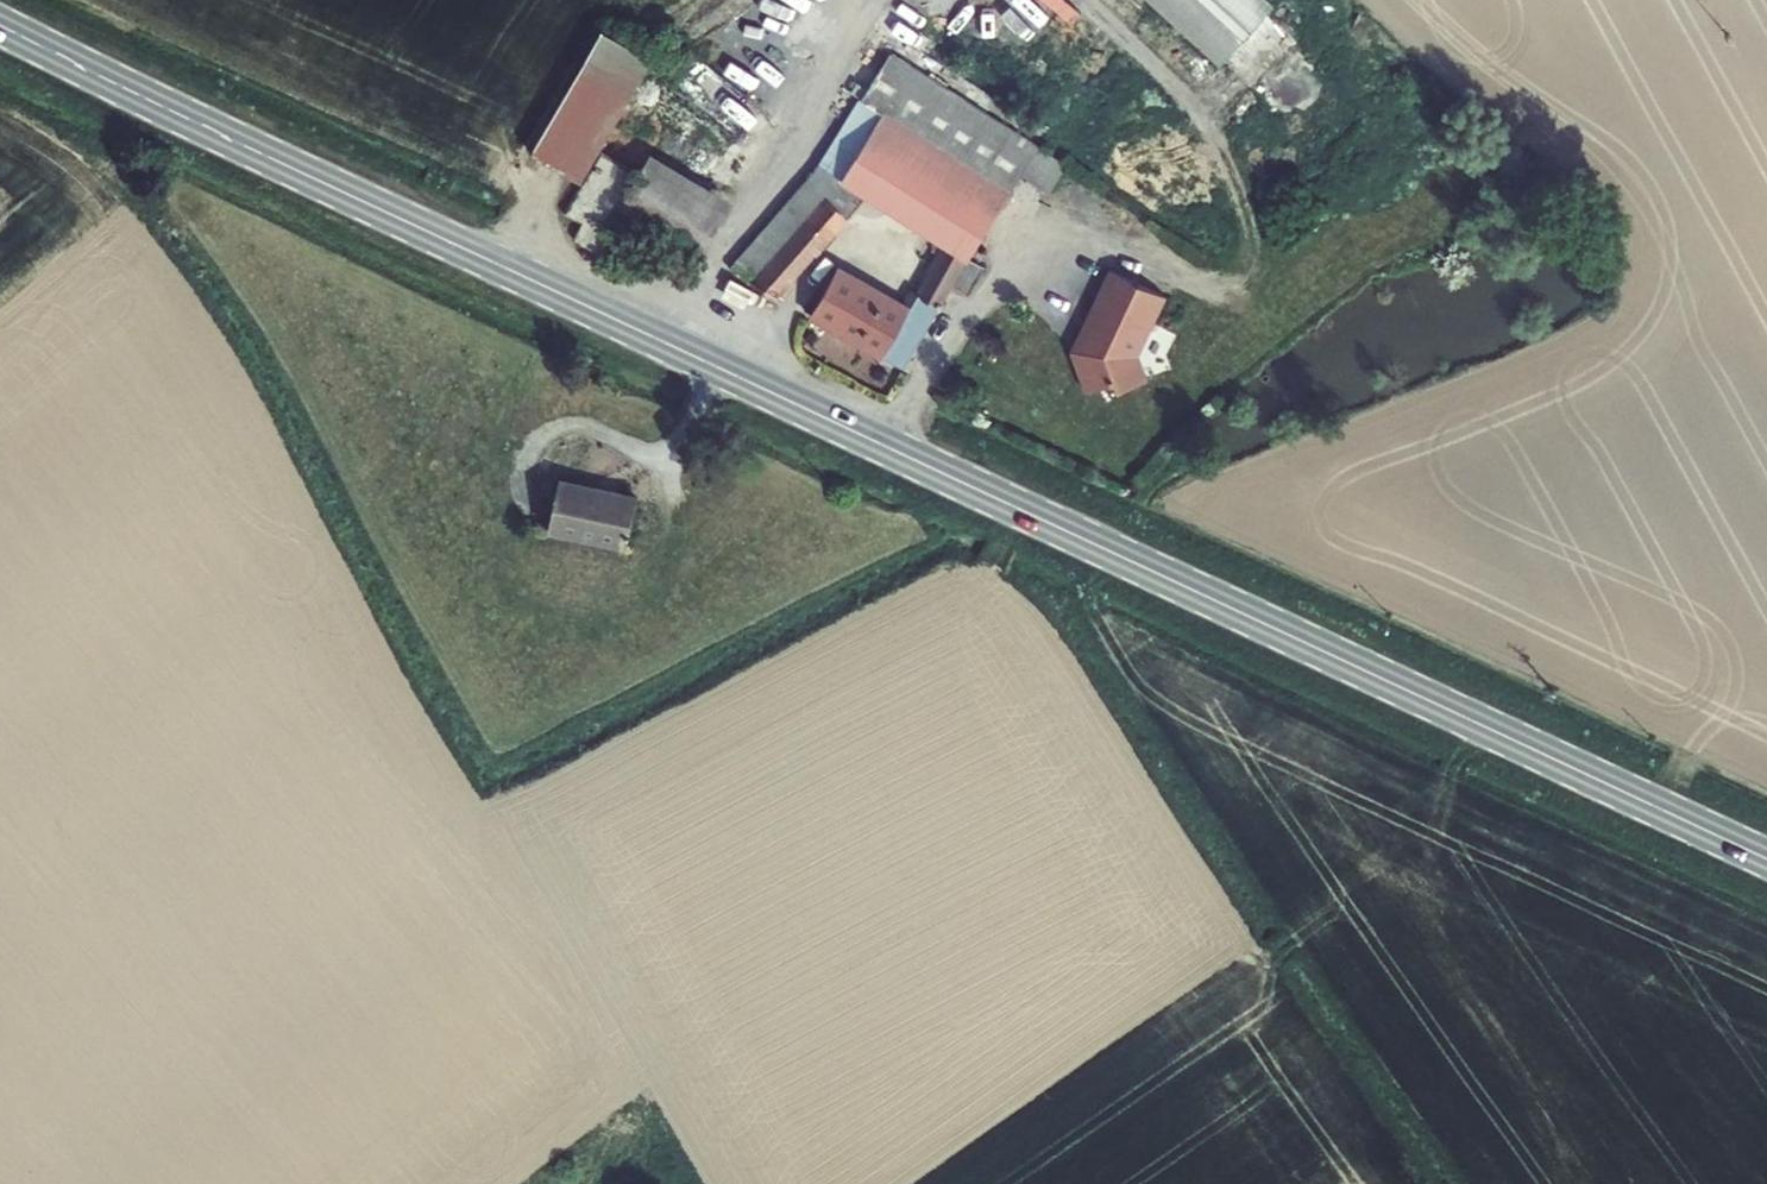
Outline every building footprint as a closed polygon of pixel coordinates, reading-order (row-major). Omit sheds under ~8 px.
[(1266,0),(1144,0),(1219,68),(1274,7),(1266,0)] [(580,186),(653,61),(601,33),(530,156),(580,186)] [(839,184),(818,166),(728,271),(778,297),(866,200),(940,247),(966,262),(967,263),(969,261),(1022,177),(1040,148),(891,53),(861,101),(881,115),(839,184)] [(736,194),(656,145),(622,203),(704,252),(736,194)] [(1040,148),(1022,177),(1049,194),(1067,165),(1040,148)] [(952,287),(966,262),(940,247),(914,293),(909,290),(901,303),(838,268),(807,321),(880,363),(882,359),(904,371),(937,310),(939,310),(952,287)] [(966,262),(952,287),(967,296),(982,268),(969,261),(967,263),(966,262)] [(1109,269),(1070,353),(1085,394),(1115,386),(1118,396),(1149,383),(1140,356),(1167,298),(1109,269)] [(637,497),(559,480),(546,536),(624,552),(637,497)]
